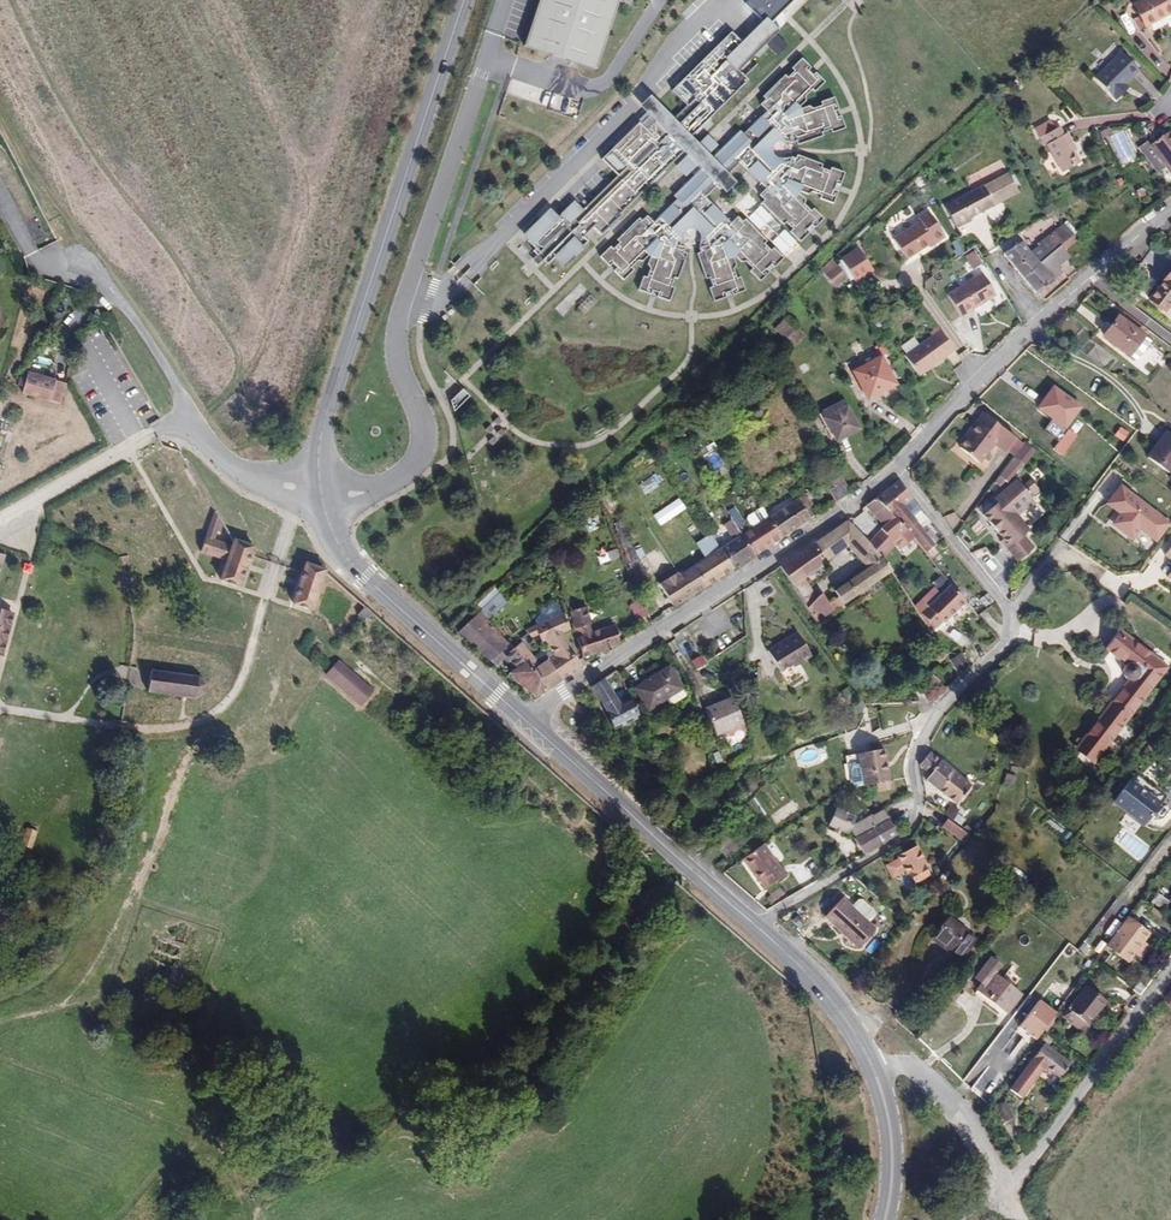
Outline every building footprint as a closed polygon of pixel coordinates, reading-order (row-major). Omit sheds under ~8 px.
[(521,49),(558,62),(591,73),(614,6),(627,11),(631,0),(538,0),(521,49)] [(1128,1),(1139,22),(1169,6),(1166,0),(1130,0),(1128,1)] [(755,53),(781,28),(768,14),(753,29),(742,40),(733,31),(673,89),(687,104),(676,114),(693,132),(749,78),(739,68),(742,65),(755,53)] [(1120,49),(1093,73),(1112,95),(1123,86),(1120,81),(1136,67),(1120,49)] [(748,148),(740,161),(755,175),(767,185),(760,192),(766,197),(763,201),(781,219),(784,217),(790,223),(788,226),(800,238),(809,229),(806,226),(808,223),(812,220),(815,223),(823,215),(812,203),(809,206),(803,200),(806,197),(793,185),(811,191),(812,187),(821,191),(820,194),(836,200),(840,188),(836,186),(837,185),(839,179),(843,180),(847,169),(832,164),(831,167),(823,164),(824,160),(798,151),(796,156),(791,155),(789,153),(784,155),(778,155),(775,151),(775,148),(775,145),(778,139),(783,138),(791,140),(792,140),(796,138),(797,143),(822,134),(821,130),(830,127),(831,131),(847,125),(843,113),(838,114),(837,111),(836,107),(840,105),(836,94),(821,99),(822,103),(814,106),(812,102),(793,109),(805,97),(802,95),(809,88),(812,91),(824,79),(815,70),(812,73),(809,70),(806,67),(809,64),(801,55),(789,66),(792,69),(786,75),(783,72),(763,92),(767,96),(761,102),(766,107),(755,119),(744,131),(755,140),(748,148)] [(749,139),(739,128),(722,145),(714,153),(701,140),(693,132),(676,114),(652,90),(640,101),(690,153),(701,164),(702,165),(673,193),(683,203),(712,175),(725,189),(729,185),(737,177),(724,163),(749,139)] [(636,122),(637,123),(602,157),(619,174),(584,208),(575,199),(559,214),(551,206),(524,232),(540,250),(532,257),(538,264),(544,258),(547,261),(553,255),(564,266),(586,245),(584,243),(589,238),(586,234),(594,227),(601,234),(623,214),(621,212),(685,151),(668,133),(667,133),(647,112),(636,122)] [(989,113),(982,119),(989,128),(996,122),(989,113)] [(1040,141),(1038,142),(1054,171),(1071,161),(1062,144),(1065,142),(1059,131),(1056,133),(1051,125),(1047,127),(1042,119),(1027,128),(1031,137),(1032,136),(1032,135),(1035,133),(1040,141)] [(1162,127),(1170,138),(1170,133),(1165,125),(1162,127)] [(1162,127),(1144,141),(1166,168),(1170,166),(1170,168),(1170,138),(1162,127)] [(709,132),(701,140),(714,153),(722,145),(711,135),(709,132)] [(1036,143),(1038,142),(1040,141),(1035,133),(1032,135),(1032,136),(1036,143)] [(690,153),(676,165),(687,177),(701,164),(690,153)] [(1007,171),(941,206),(953,229),(963,224),(961,220),(1018,190),(1007,171)] [(684,205),(677,198),(654,221),(647,214),(642,220),(638,216),(619,235),(622,238),(616,244),(613,241),(601,253),(610,263),(613,259),(616,262),(619,265),(616,268),(624,277),(635,266),(633,263),(639,257),(642,260),(654,247),(648,265),(652,266),(648,275),(644,273),(638,289),(651,294),(652,290),(655,291),(660,293),(658,297),(670,301),(675,286),(672,285),(675,277),(678,278),(688,252),(683,250),(684,245),(686,243),(684,238),(684,232),(688,229),(692,229),(694,229),(700,232),(701,237),(699,245),(701,250),(696,251),(705,276),(709,275),(712,283),(708,285),(714,301),(726,297),(725,292),(728,291),(732,290),(734,294),(745,290),(740,275),(736,276),(733,268),(737,266),(730,247),(742,259),(745,256),(751,263),(748,266),(760,278),(770,269),(766,266),(769,264),(772,260),(775,263),(784,255),(773,243),(770,246),(764,240),(767,237),(747,217),(743,221),(737,215),(732,220),(720,209),(700,190),(684,205)] [(932,236),(933,238),(944,232),(928,205),(918,211),(920,216),(892,233),(904,253),(926,239),(932,236)] [(1017,238),(1000,249),(1019,275),(1069,229),(1060,219),(1053,226),(1051,224),(1045,230),(1047,231),(1033,244),(1034,245),(1026,251),(1017,238)] [(1076,236),(1069,229),(1019,275),(1036,296),(1060,274),(1054,267),(1065,256),(1060,250),(1076,236)] [(861,245),(838,257),(851,280),(873,269),(861,245)] [(955,265),(962,261),(970,254),(968,251),(952,261),(955,265)] [(1149,287),(1170,303),(1170,259),(1169,258),(1149,287)] [(833,261),(821,272),(835,288),(847,278),(833,261)] [(965,264),(962,261),(955,265),(958,269),(965,264)] [(977,274),(944,296),(957,317),(990,295),(977,274)] [(1169,309),(1170,306),(1170,303),(1149,287),(1145,292),(1169,309)] [(585,302),(577,310),(582,315),(590,308),(585,302)] [(1130,353),(1131,353),(1147,334),(1148,332),(1116,307),(1099,327),(1130,353)] [(780,342),(792,331),(782,321),(771,333),(780,342)] [(956,350),(940,328),(930,334),(932,337),(919,346),(906,355),(905,356),(920,376),(956,350)] [(800,339),(792,331),(780,342),(789,351),(800,339)] [(1137,357),(1153,338),(1147,334),(1131,353),(1137,357)] [(898,352),(906,355),(919,346),(910,342),(898,352)] [(878,348),(850,365),(867,395),(881,387),(883,390),(897,381),(878,348)] [(57,406),(63,382),(35,374),(34,379),(28,379),(25,390),(30,391),(29,396),(57,406)] [(1078,400),(1052,382),(1036,403),(1061,423),(1078,400)] [(471,395),(462,387),(451,399),(454,411),(471,395)] [(828,418),(838,437),(859,425),(845,398),(821,411),(825,419),(828,418)] [(507,405),(502,409),(506,414),(510,411),(507,405)] [(1005,447),(1012,454),(1021,442),(981,410),(966,428),(968,430),(964,437),(957,444),(960,447),(970,455),(977,459),(991,441),(1003,449),(1005,447)] [(499,416),(494,419),(498,425),(502,421),(499,416)] [(835,439),(838,437),(828,418),(825,419),(835,439)] [(1165,423),(1146,450),(1167,464),(1170,459),(1170,428),(1165,423)] [(491,424),(486,428),(490,433),(495,429),(491,424)] [(1067,432),(1060,426),(1045,446),(1052,451),(1067,432)] [(501,428),(496,431),(500,437),(505,433),(501,428)] [(491,437),(487,441),(491,446),(495,443),(491,437)] [(665,439),(657,445),(664,454),(672,448),(665,439)] [(965,461),(970,455),(960,447),(955,453),(965,461)] [(841,478),(836,469),(825,476),(830,485),(841,478)] [(997,490),(1000,493),(983,510),(1004,533),(1001,536),(1019,554),(1034,541),(1023,530),(1030,524),(1013,507),(1030,491),(1026,486),(1028,485),(1022,479),(1020,481),(1014,474),(997,490)] [(652,476),(639,484),(645,495),(659,486),(652,476)] [(828,504),(847,490),(841,478),(830,485),(821,491),(828,504)] [(907,532),(922,549),(931,541),(909,515),(900,503),(908,495),(896,480),(875,496),(899,523),(903,527),(907,532)] [(1145,496),(1153,502),(1163,487),(1154,482),(1145,496)] [(1170,520),(1119,486),(1106,504),(1157,539),(1170,520)] [(801,493),(763,518),(777,538),(805,519),(799,508),(808,501),(801,493)] [(909,515),(918,506),(908,495),(900,503),(909,515)] [(861,542),(867,551),(878,542),(881,539),(899,523),(875,496),(860,506),(878,526),(873,530),(876,532),(861,542)] [(240,590),(255,554),(231,547),(229,550),(215,544),(221,524),(212,509),(199,551),(224,562),(219,583),(240,590)] [(736,536),(724,518),(716,525),(727,542),(714,552),(727,573),(750,557),(736,536)] [(777,538),(763,518),(736,536),(750,557),(777,538)] [(838,603),(883,571),(874,560),(867,551),(861,542),(842,519),(830,527),(842,543),(861,567),(830,589),(833,594),(838,603)] [(884,543),(903,527),(899,523),(881,539),(884,543)] [(830,527),(810,540),(820,557),(842,543),(830,527)] [(674,577),(689,599),(727,573),(714,552),(704,536),(701,539),(697,534),(691,538),(703,558),(674,577)] [(810,540),(775,565),(786,582),(797,576),(821,559),(820,557),(810,540)] [(867,551),(874,560),(885,550),(882,546),(878,542),(867,551)] [(643,546),(636,549),(639,559),(647,556),(643,546)] [(554,551),(547,550),(545,561),(552,562),(554,551)] [(613,551),(604,553),(607,564),(616,562),(613,551)] [(13,558),(2,554),(0,561),(0,566),(9,569),(13,558)] [(326,569),(304,563),(293,602),(315,608),(326,569)] [(945,574),(911,605),(934,630),(968,599),(945,574)] [(797,576),(786,582),(809,622),(819,616),(815,607),(819,604),(813,594),(809,597),(797,576)] [(503,600),(497,590),(475,610),(483,619),(503,600)] [(834,605),(838,603),(833,594),(829,597),(834,605)] [(815,607),(819,616),(834,605),(829,597),(819,604),(815,607)] [(644,599),(630,604),(637,622),(650,616),(644,599)] [(586,605),(569,610),(575,626),(575,628),(583,626),(591,624),(586,605)] [(371,611),(362,606),(357,614),(365,620),(371,611)] [(483,619),(475,610),(452,634),(493,666),(502,657),(510,666),(506,671),(534,696),(544,690),(506,646),(483,619)] [(575,626),(569,610),(523,629),(529,637),(535,634),(538,641),(543,639),(548,645),(538,651),(559,680),(581,666),(577,658),(559,633),(575,626)] [(8,629),(12,616),(0,612),(0,657),(8,629)] [(604,647),(615,640),(609,625),(585,633),(583,626),(575,628),(578,639),(581,647),(583,656),(604,647)] [(834,626),(830,643),(840,645),(845,629),(834,626)] [(1163,663),(1115,627),(1101,645),(1131,668),(1073,747),(1091,761),(1163,663)] [(799,658),(801,660),(812,653),(796,629),(769,648),(782,669),(795,661),(799,658)] [(513,641),(506,646),(544,690),(559,680),(538,651),(528,657),(513,641)] [(691,653),(695,659),(703,654),(699,647),(691,653)] [(949,658),(957,668),(967,660),(959,651),(949,658)] [(375,688),(340,658),(326,674),(361,704),(375,688)] [(196,674),(161,669),(151,668),(147,692),(185,695),(199,692),(204,688),(206,682),(204,679),(196,674)] [(641,685),(632,691),(647,714),(681,692),(666,669),(656,676),(654,673),(639,682),(641,685)] [(615,683),(612,677),(603,683),(589,693),(603,715),(607,715),(616,735),(641,723),(629,698),(628,699),(623,693),(613,699),(605,689),(615,683)] [(928,694),(935,700),(945,687),(938,682),(928,694)] [(721,726),(735,717),(722,697),(698,711),(712,736),(723,729),(721,726)] [(739,724),(735,717),(721,726),(723,729),(724,732),(739,724)] [(881,782),(892,780),(885,746),(857,751),(859,760),(849,762),(853,781),(863,779),(864,785),(881,782)] [(930,752),(921,763),(930,771),(925,778),(957,803),(971,785),(930,752)] [(1004,772),(1002,781),(1012,783),(1014,774),(1004,772)] [(895,779),(892,780),(881,782),(882,789),(897,786),(895,779)] [(1137,789),(1125,779),(1108,801),(1140,825),(1156,803),(1143,793),(1139,798),(1134,794),(1137,789)] [(939,818),(950,824),(956,812),(945,806),(939,818)] [(853,841),(859,855),(896,834),(882,808),(863,819),(859,822),(865,834),(855,839),(853,841)] [(865,834),(859,822),(855,825),(853,824),(853,823),(855,817),(835,809),(828,825),(835,829),(841,831),(848,834),(850,830),(855,839),(865,834)] [(969,836),(942,822),(939,830),(965,844),(969,836)] [(29,832),(23,849),(32,851),(38,835),(29,832)] [(760,844),(738,859),(754,882),(756,881),(761,888),(781,874),(760,844)] [(918,845),(904,851),(909,861),(902,864),(906,873),(909,873),(913,883),(927,877),(925,872),(924,870),(922,866),(926,864),(918,845)] [(909,861),(904,851),(898,854),(902,864),(909,861)] [(1163,900),(1170,906),(1170,888),(1163,900)] [(1162,901),(1151,893),(1146,899),(1157,907),(1162,901)] [(865,922),(848,908),(838,899),(821,917),(855,947),(872,928),(865,922)] [(855,900),(848,908),(865,922),(871,915),(871,912),(857,900),(855,900)] [(798,929),(805,924),(797,915),(791,920),(798,929)] [(969,939),(941,917),(926,937),(954,958),(969,939)] [(1146,934),(1124,917),(1102,946),(1124,962),(1130,954),(1137,959),(1146,947),(1139,942),(1146,934)] [(1072,976),(1079,980),(1087,966),(1081,962),(1072,976)] [(973,986),(998,1006),(1006,1011),(1018,994),(985,969),(973,986)] [(1073,1017),(1081,1023),(1098,998),(1080,984),(1057,1015),(1067,1023),(1073,1017)] [(994,1011),(998,1006),(973,986),(969,992),(994,1011)] [(1053,1012),(1035,999),(1015,1025),(1033,1039),(1040,1030),(1053,1012)] [(1085,1026),(1081,1023),(1073,1017),(1067,1023),(1079,1034),(1085,1026)] [(1021,1053),(1029,1043),(1022,1038),(1015,1049),(1021,1053)] [(1054,1077),(1064,1063),(1038,1043),(1004,1089),(1015,1097),(1031,1076),(1028,1074),(1035,1066),(1037,1067),(1038,1065),(1054,1077)] [(991,1106),(1000,1122),(1008,1117),(999,1102),(991,1106)]
